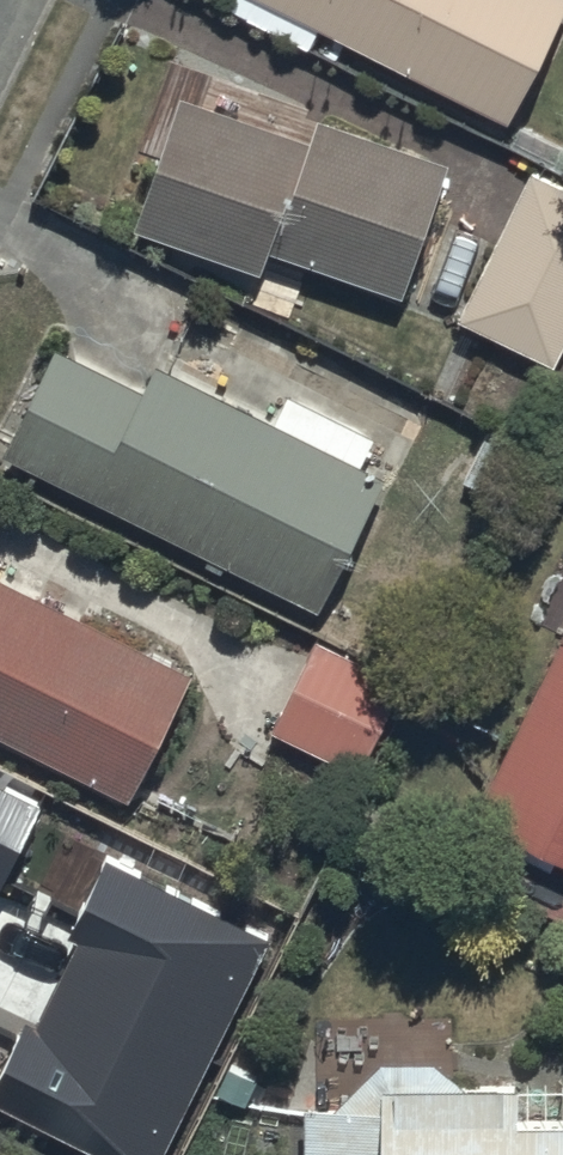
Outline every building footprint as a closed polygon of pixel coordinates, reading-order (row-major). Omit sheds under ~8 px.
[(317,38),(504,134),(562,18),(562,2),(559,0),(234,0),(247,7),(239,22),(307,57),(317,38)] [(304,119),(176,76),(129,212),(259,255),(266,233),(284,239),(399,279),(446,145),(312,98),(304,119)] [(446,292),(550,350),(562,328),(562,169),(528,149),(446,292)] [(54,327),(1,435),(314,595),(381,463),(356,450),(370,422),(284,378),(272,401),(155,341),(140,371),(54,327)] [(126,783),(194,656),(0,560),(0,716),(126,783)] [(559,611),(473,795),(562,837),(562,612),(559,611)] [(314,623),(268,714),(355,760),(403,670),(314,623)] [(296,1088),(297,1154),(562,1154),(562,1075),(497,1078),(496,1049),(372,1048),(344,1082),(296,1088)]
